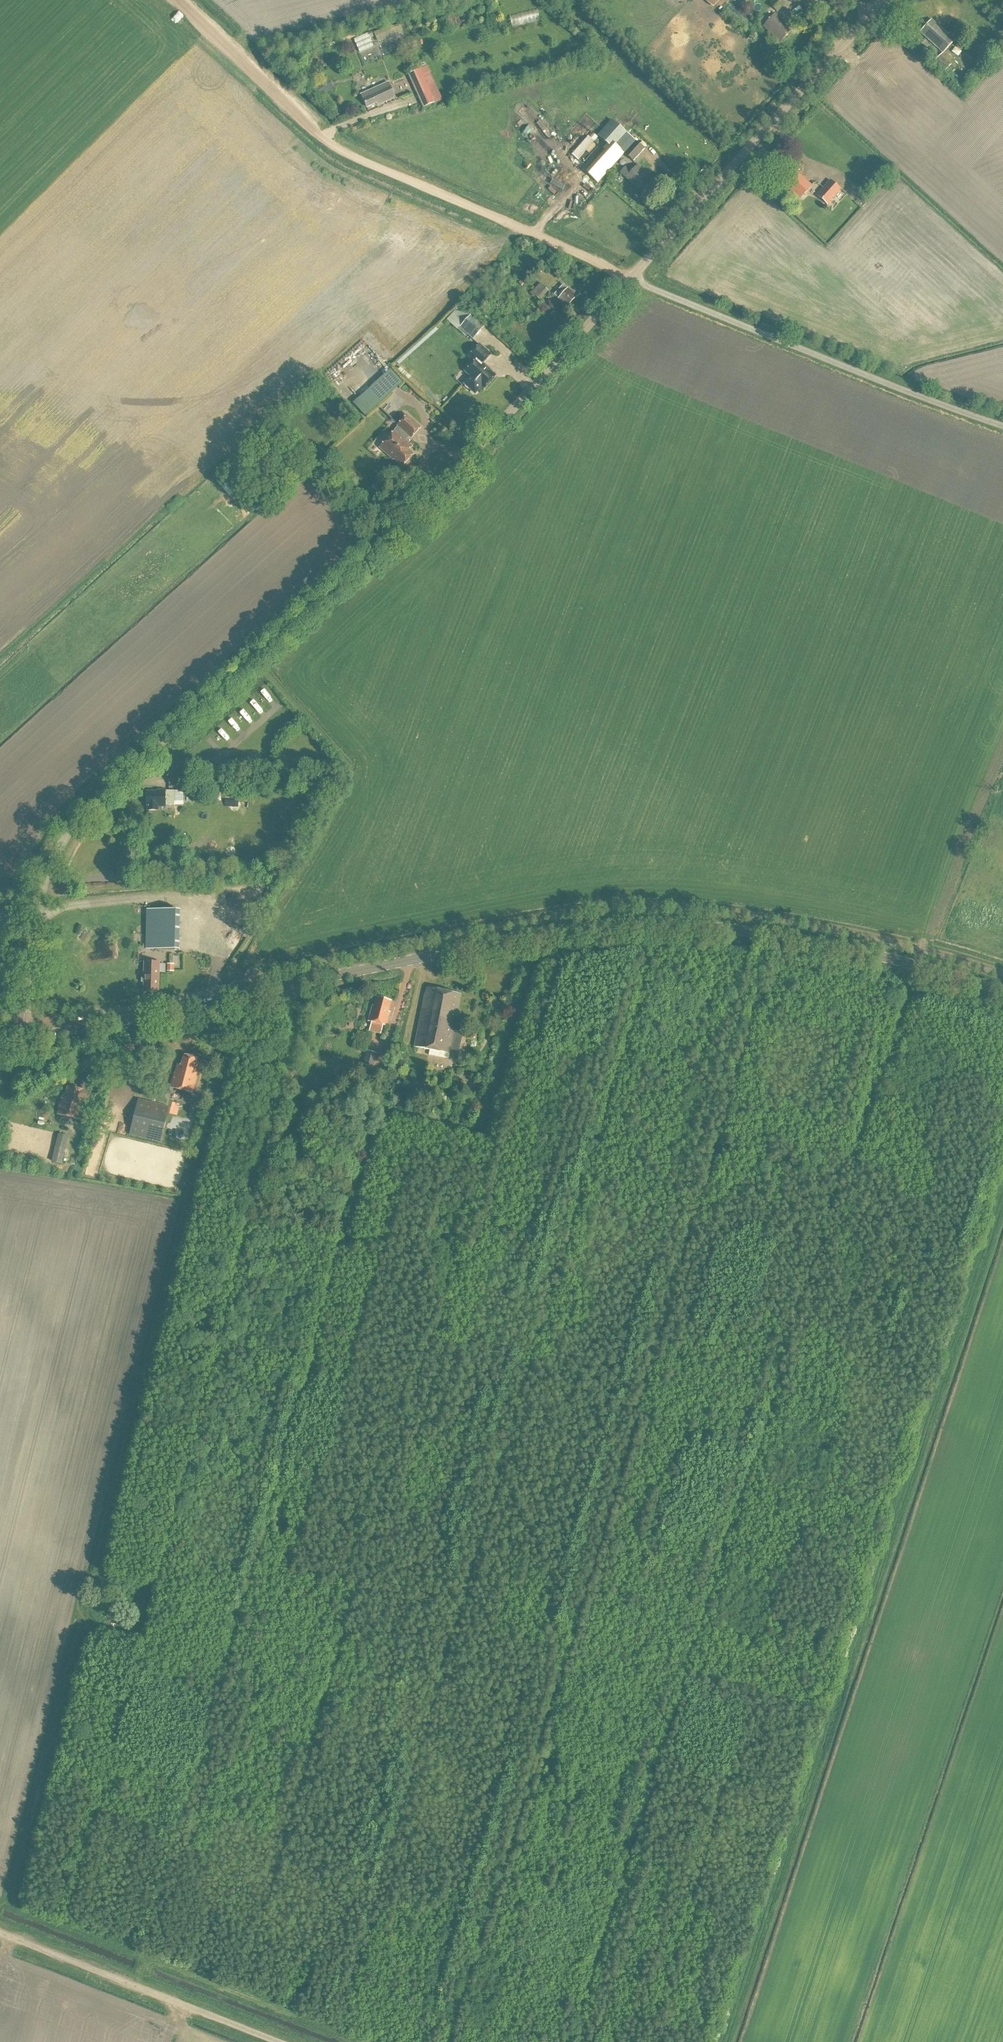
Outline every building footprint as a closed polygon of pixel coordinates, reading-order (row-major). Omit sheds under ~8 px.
[(733,4),(729,0),(721,8),(725,12),(733,4)] [(769,4),(777,11),(788,0),(773,0),(769,4)] [(513,27),(542,20),(538,8),(510,16),(513,27)] [(792,30),(775,14),(763,27),(780,43),(792,30)] [(931,20),(920,33),(943,54),(956,39),(950,34),(948,35),(931,20)] [(354,39),(360,53),(374,47),(371,41),(375,39),(372,32),(354,39)] [(933,63),(944,73),(951,65),(940,55),(933,63)] [(408,75),(423,109),(435,103),(436,106),(443,103),(427,66),(408,75)] [(320,99),(335,88),(328,78),(313,89),(320,99)] [(388,83),(361,95),(367,108),(377,103),(378,106),(395,98),(388,83)] [(612,120),(597,136),(613,150),(628,134),(612,120)] [(588,136),(571,155),(578,161),(595,142),(588,136)] [(635,141),(624,154),(633,162),(644,149),(635,141)] [(616,163),(609,156),(599,167),(606,174),(616,163)] [(655,181),(638,166),(631,173),(625,168),(620,174),(643,194),(655,181)] [(794,171),(783,183),(800,199),(811,186),(794,171)] [(830,180),(816,195),(827,205),(841,190),(830,180)] [(556,188),(547,197),(550,200),(558,191),(556,188)] [(548,292),(541,285),(532,293),(540,300),(548,292)] [(558,299),(567,307),(576,297),(568,289),(563,285),(554,295),(558,299)] [(460,328),(473,340),(484,327),(471,315),(460,328)] [(470,377),(464,384),(465,385),(465,387),(468,390),(470,390),(474,393),(476,393),(482,387),(484,389),(495,376),(482,364),(491,355),(479,345),(469,357),(475,362),(465,372),(470,377)] [(391,369),(353,403),(365,416),(402,383),(391,369)] [(411,438),(420,428),(407,416),(398,426),(399,427),(380,448),(392,460),(393,459),(402,467),(411,457),(410,456),(408,451),(412,447),(405,441),(409,436),(411,438)] [(169,785),(181,785),(181,777),(169,777),(169,785)] [(199,780),(189,781),(190,794),(200,793),(199,780)] [(165,790),(157,791),(158,792),(146,792),(146,806),(147,806),(148,811),(158,811),(158,807),(166,807),(166,806),(174,806),(174,791),(165,791),(165,790)] [(146,908),(146,949),(175,949),(176,908),(146,908)] [(144,984),(143,992),(159,993),(159,962),(144,962),(144,976),(141,977),(141,983),(144,984)] [(426,988),(414,1047),(449,1054),(450,1053),(458,1055),(462,1035),(454,1033),(461,995),(426,988)] [(391,1001),(377,997),(374,1006),(373,1005),(368,1021),(371,1022),(369,1031),(381,1035),(383,1025),(386,1026),(390,1012),(388,1012),(391,1001)] [(371,1036),(357,1033),(355,1042),(368,1045),(371,1036)] [(366,1051),(363,1065),(373,1068),(377,1054),(366,1051)] [(196,1062),(197,1058),(184,1055),(181,1065),(178,1065),(175,1074),(174,1073),(170,1088),(193,1093),(200,1064),(196,1062)] [(62,1099),(58,1115),(80,1120),(83,1108),(80,1103),(80,1101),(89,1103),(91,1092),(68,1086),(66,1094),(64,1094),(62,1099)] [(169,1107),(138,1099),(129,1135),(160,1143),(169,1107)] [(62,1164),(69,1137),(59,1134),(52,1162),(62,1164)]
